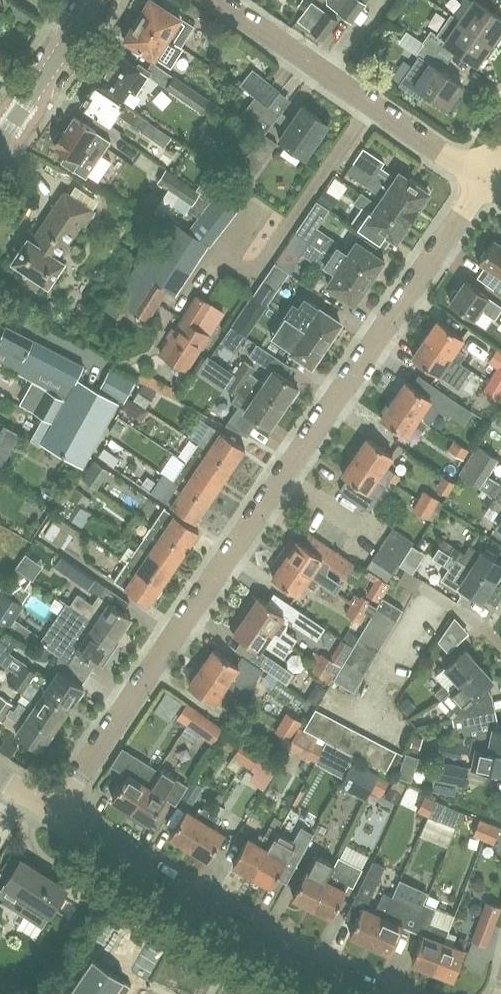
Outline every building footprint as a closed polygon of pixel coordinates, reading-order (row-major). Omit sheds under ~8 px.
[(166,39),(176,45),(179,46),(187,33),(180,29),(185,21),(179,17),(181,15),(170,8),(169,10),(152,0),(148,0),(147,1),(144,0),(141,2),(137,9),(136,13),(138,16),(136,19),(166,38),(166,39)] [(366,3),(362,0),(346,0),(337,11),(351,22),(352,23),(366,4),(366,3)] [(500,34),(500,32),(499,31),(500,29),(500,18),(483,4),(484,0),(473,0),(459,20),(495,43),(500,34)] [(324,40),(339,19),(324,9),(310,29),(324,40)] [(487,56),(495,43),(459,20),(452,15),(437,36),(430,31),(423,42),(449,60),(455,50),(476,64),(483,53),(487,56)] [(123,40),(153,58),(153,59),(166,39),(166,38),(136,19),(131,27),(128,27),(124,33),(125,36),(123,40)] [(454,94),(461,85),(441,71),(449,60),(423,42),(414,54),(417,56),(398,84),(418,97),(423,90),(446,106),(447,104),(450,107),(457,96),(454,94)] [(136,66),(115,52),(113,55),(110,53),(103,63),(106,65),(96,81),(121,98),(127,89),(134,94),(149,71),(137,64),(136,66)] [(200,111),(207,100),(172,76),(165,87),(200,111)] [(268,107),(280,91),(262,76),(250,92),(255,96),(254,97),(268,107)] [(140,130),(140,129),(165,145),(171,136),(146,120),(93,85),(86,94),(85,94),(82,99),(83,100),(80,105),(109,124),(115,114),(140,130)] [(264,134),(291,99),(280,91),(268,107),(254,97),(240,115),(264,134)] [(304,156),(327,123),(302,105),(279,139),(304,156)] [(64,129),(62,132),(59,130),(53,139),(56,141),(54,145),(65,152),(60,160),(74,170),(75,169),(87,177),(89,174),(98,180),(111,161),(101,154),(111,140),(95,131),(96,130),(75,116),(66,130),(64,129)] [(246,188),(277,142),(264,134),(230,176),(229,178),(251,193),(252,192),(246,188)] [(395,179),(379,168),(382,163),(362,149),(353,163),(389,188),(388,190),(399,197),(402,194),(407,197),(404,201),(416,209),(428,193),(399,173),(395,179)] [(389,188),(353,163),(346,173),(383,198),(378,206),(409,227),(417,215),(414,213),(416,209),(404,201),(407,197),(402,194),(399,197),(388,190),(389,188)] [(157,182),(167,188),(168,189),(153,213),(163,219),(173,204),(185,212),(187,208),(198,215),(211,199),(200,192),(200,191),(166,169),(157,182)] [(209,246),(251,193),(229,178),(188,230),(168,217),(133,269),(167,291),(167,290),(175,295),(207,245),(209,246)] [(318,200),(331,209),(339,197),(326,188),(318,200)] [(11,261),(14,263),(15,263),(15,268),(22,273),(26,271),(48,286),(64,261),(61,259),(71,245),(68,243),(82,223),(85,225),(95,211),(64,190),(32,239),(28,236),(11,261)] [(395,240),(398,236),(402,238),(408,228),(409,227),(378,206),(360,194),(354,203),(371,215),(367,221),(395,240)] [(309,242),(367,281),(374,272),(377,274),(384,264),(381,262),(382,260),(356,242),(349,251),(317,229),(316,231),(307,225),(308,223),(304,221),(296,232),(309,241),(309,242)] [(493,239),(478,261),(500,277),(500,244),(493,239)] [(367,281),(309,242),(300,254),(333,276),(327,285),(353,303),(355,300),(358,302),(365,292),(362,290),(367,281)] [(85,250),(75,243),(70,250),(80,257),(85,250)] [(129,263),(134,256),(123,248),(118,255),(129,263)] [(148,320),(167,291),(133,269),(116,296),(113,295),(104,309),(121,319),(128,307),(148,320)] [(488,297),(465,281),(458,290),(458,291),(454,290),(449,298),(451,301),(450,302),(473,318),(479,308),(495,319),(500,310),(500,306),(488,297)] [(235,306),(248,292),(239,284),(226,298),(235,306)] [(269,292),(261,285),(255,293),(264,299),(269,292)] [(186,371),(208,337),(195,329),(210,306),(194,296),(158,354),(186,371)] [(302,315),(298,315),(295,315),(294,316),(291,316),(288,315),(287,316),(326,343),(340,322),(320,309),(311,303),(304,311),(302,315)] [(244,334),(247,335),(255,324),(239,313),(232,325),(244,334)] [(311,365),(326,343),(287,316),(285,315),(271,336),(292,350),(291,351),(311,365)] [(459,363),(460,361),(458,360),(463,353),(455,347),(462,338),(437,321),(425,338),(459,363)] [(15,357),(22,360),(32,339),(5,325),(1,332),(0,331),(0,349),(15,357)] [(244,334),(232,325),(220,342),(233,350),(244,334)] [(459,363),(425,338),(412,356),(437,374),(447,380),(455,369),(459,363)] [(83,366),(32,339),(22,360),(72,386),(52,424),(94,447),(117,402),(75,380),(83,366)] [(268,368),(276,357),(257,342),(248,354),(268,368)] [(498,348),(489,362),(500,371),(500,350),(498,348)] [(215,380),(224,368),(213,360),(204,372),(215,380)] [(273,371),(265,382),(251,373),(253,369),(243,362),(234,375),(282,407),(296,386),(273,371)] [(123,401),(133,383),(110,371),(100,389),(123,401)] [(488,382),(500,390),(500,376),(494,372),(488,382)] [(268,428),(282,407),(234,375),(224,388),(235,395),(236,394),(239,396),(234,402),(245,410),(244,412),(256,421),(268,428)] [(161,376),(156,384),(172,395),(177,386),(161,376)] [(406,381),(393,400),(418,417),(428,424),(429,425),(438,410),(449,416),(459,401),(439,388),(437,387),(431,383),(424,394),(414,387),(406,381)] [(488,382),(483,390),(498,399),(500,395),(500,390),(488,382)] [(134,399),(146,407),(151,399),(139,391),(134,399)] [(129,398),(123,408),(132,414),(138,404),(129,398)] [(422,432),(428,424),(418,417),(393,400),(381,418),(406,435),(412,425),(422,432)] [(20,433),(4,423),(0,430),(0,469),(20,433)] [(84,466),(94,447),(52,424),(42,443),(84,466)] [(206,450),(232,468),(244,450),(209,426),(203,434),(198,443),(197,444),(206,450)] [(390,479),(395,472),(384,465),(392,454),(367,437),(355,456),(390,479)] [(473,452),(453,440),(448,449),(463,459),(468,451),(472,453),(473,452)] [(220,485),(232,468),(206,450),(197,444),(189,454),(185,461),(220,485)] [(105,446),(96,459),(113,470),(122,457),(105,446)] [(484,475),(495,459),(477,447),(458,476),(487,495),(500,503),(500,485),(496,482),(495,483),(484,475)] [(385,487),(390,479),(355,456),(342,474),(348,478),(341,487),(372,508),(378,498),(367,491),(374,480),(385,487)] [(207,503),(220,485),(185,461),(179,470),(172,480),(207,503)] [(98,489),(109,471),(95,462),(84,480),(98,489)] [(195,522),(207,503),(172,480),(165,491),(160,498),(195,522)] [(77,502),(83,492),(72,485),(65,494),(77,502)] [(434,509),(439,499),(424,490),(418,499),(434,509)] [(75,521),(84,507),(77,502),(65,494),(56,508),(75,521)] [(487,495),(483,501),(500,512),(500,503),(487,495)] [(428,518),(434,509),(418,499),(413,509),(428,518)] [(81,518),(95,526),(102,514),(88,505),(81,518)] [(185,550),(197,532),(163,508),(151,527),(185,550)] [(64,548),(76,530),(56,516),(44,535),(64,548)] [(173,568),(185,550),(151,527),(139,544),(173,568)] [(406,551),(413,541),(392,527),(385,538),(406,551)] [(312,533),(304,544),(297,540),(295,542),(291,539),(283,551),(287,553),(284,558),(319,582),(334,592),(340,583),(325,573),(328,562),(342,572),(350,560),(333,548),(312,533)] [(399,561),(406,551),(385,538),(379,547),(399,561)] [(454,546),(442,538),(437,545),(442,548),(441,550),(493,583),(500,571),(500,564),(493,559),(496,555),(488,550),(485,554),(481,552),(470,545),(464,553),(454,546)] [(161,586),(173,568),(139,544),(133,552),(126,562),(161,586)] [(393,571),(399,561),(379,547),(372,557),(393,571)] [(482,601),(493,583),(441,550),(437,556),(444,561),(455,568),(452,572),(463,580),(459,586),(463,588),(460,592),(468,597),(471,594),(482,601)] [(92,594),(100,583),(60,556),(53,567),(92,594)] [(386,581),(393,571),(372,557),(365,567),(386,581)] [(314,589),(319,582),(284,558),(272,576),(296,593),(303,582),(314,589)] [(149,604),(161,586),(126,562),(119,573),(114,581),(149,604)] [(25,604),(3,589),(0,593),(0,620),(9,627),(25,604)] [(370,614),(373,610),(375,605),(372,603),(357,594),(351,603),(366,613),(367,612),(370,614)] [(92,605),(78,595),(77,595),(70,605),(116,638),(131,617),(99,595),(92,605)] [(256,598),(251,595),(243,607),(248,611),(245,615),(292,646),(298,638),(295,636),(284,629),(286,617),(257,597),(256,598)] [(383,597),(377,608),(397,620),(404,610),(383,597)] [(317,640),(325,627),(290,603),(283,614),(293,621),(292,623),(317,640)] [(361,622),(366,613),(351,603),(345,613),(361,622)] [(107,652),(116,638),(70,605),(45,642),(72,660),(78,651),(98,665),(99,663),(103,665),(110,654),(107,652)] [(377,608),(370,618),(391,630),(397,620),(377,608)] [(292,646),(245,615),(242,619),(237,616),(229,628),(234,631),(232,633),(258,650),(262,643),(284,658),(292,646)] [(370,618),(364,628),(385,641),(391,630),(370,618)] [(364,628),(358,638),(379,651),(385,641),(364,628)] [(11,659),(5,637),(2,636),(0,639),(0,661),(6,665),(11,659)] [(358,638),(352,648),(372,661),(379,651),(358,638)] [(244,696),(263,669),(242,655),(236,664),(212,648),(200,667),(225,684),(226,683),(244,696)] [(352,648),(345,659),(366,671),(372,661),(352,648)] [(479,664),(465,648),(455,657),(452,654),(445,661),(448,664),(445,667),(436,675),(444,684),(435,693),(441,699),(450,691),(450,690),(479,664)] [(331,671),(337,662),(321,653),(316,661),(331,671)] [(287,682),(293,672),(267,655),(260,665),(287,682)] [(345,659),(339,669),(360,682),(366,671),(345,659)] [(326,681),(331,671),(316,661),(310,672),(326,681)] [(23,663),(16,672),(68,708),(75,698),(77,699),(79,699),(83,693),(83,691),(81,689),(83,686),(58,670),(55,667),(48,676),(36,669),(35,671),(23,663)] [(479,699),(487,692),(483,688),(493,679),(479,664),(450,690),(450,691),(463,705),(451,707),(453,719),(478,713),(474,696),(476,695),(479,699)] [(213,703),(225,684),(200,667),(187,686),(213,703)] [(339,669),(333,679),(353,692),(360,682),(339,669)] [(53,730),(68,708),(16,672),(14,671),(8,681),(22,690),(22,691),(21,693),(32,700),(27,708),(31,710),(29,713),(53,730)] [(13,704),(1,695),(0,696),(0,719),(2,720),(7,713),(13,704)] [(400,705),(407,713),(416,705),(409,698),(400,705)] [(13,704),(7,713),(22,724),(16,733),(41,749),(53,730),(29,713),(31,710),(27,708),(19,702),(17,706),(13,704)] [(186,724),(196,709),(187,703),(177,717),(186,724)] [(315,734),(326,713),(315,708),(304,728),(315,734)] [(213,742),(223,727),(205,716),(196,709),(186,724),(196,730),(213,742)] [(286,712),(280,722),(295,731),(300,723),(302,721),(286,712)] [(243,733),(250,722),(236,713),(228,724),(243,733)] [(324,739),(335,719),(326,713),(315,734),(324,739)] [(480,725),(478,713),(453,719),(456,730),(480,725)] [(334,744),(345,724),(335,719),(324,739),(334,744)] [(295,731),(280,722),(275,731),(291,740),(295,731)] [(344,749),(355,729),(345,724),(334,744),(344,749)] [(464,743),(476,746),(489,748),(500,751),(500,724),(498,724),(481,727),(481,731),(480,731),(478,737),(466,735),(464,743)] [(354,755),(365,734),(355,729),(344,749),(354,755)] [(364,760),(375,740),(365,734),(354,755),(364,760)] [(237,742),(226,735),(221,742),(232,750),(237,742)] [(419,749),(422,739),(414,736),(410,747),(419,749)] [(9,758),(16,747),(4,739),(0,746),(0,753),(3,755),(9,758)] [(316,761),(324,745),(315,740),(306,756),(316,761)] [(374,765),(385,745),(375,740),(364,760),(374,765)] [(242,763),(252,747),(243,742),(233,757),(242,763)] [(474,755),(476,746),(464,743),(462,752),(474,755)] [(334,751),(324,745),(316,761),(326,766),(331,756),(334,751)] [(385,771),(396,751),(385,745),(374,765),(385,771)] [(474,755),(472,766),(484,769),(488,769),(487,774),(497,776),(498,771),(500,772),(500,751),(489,748),(476,746),(474,755)] [(131,811),(153,776),(157,769),(122,747),(111,765),(127,775),(112,799),(131,811)] [(261,754),(252,747),(242,763),(251,769),(261,754)] [(367,796),(370,789),(378,774),(351,760),(340,781),(367,796)] [(465,784),(469,766),(439,760),(435,778),(465,784)] [(184,784),(158,767),(157,769),(153,776),(131,811),(149,823),(165,798),(172,803),(184,784)] [(381,795),(389,778),(379,773),(378,774),(370,789),(381,795)] [(193,804),(203,786),(191,779),(181,797),(193,804)] [(392,787),(391,786),(386,797),(399,803),(404,792),(392,787)] [(417,811),(428,816),(435,799),(425,794),(417,811)] [(456,827),(463,812),(445,804),(435,799),(428,816),(437,820),(438,819),(456,827)] [(211,811),(219,816),(225,807),(217,802),(211,811)] [(189,847),(211,811),(203,806),(198,816),(186,809),(170,835),(189,847)] [(207,859),(224,832),(213,826),(219,816),(211,811),(189,847),(207,859)] [(483,838),(484,839),(491,822),(480,818),(473,835),(474,835),(483,838)] [(494,843),(500,826),(491,822),(484,839),(494,843)] [(253,875),(274,837),(278,830),(269,825),(264,834),(259,844),(248,838),(233,863),(253,875)] [(272,885),(287,860),(289,856),(286,854),(294,840),(278,831),(276,834),(274,837),(253,875),(272,885)] [(20,859),(11,854),(3,867),(12,873),(5,883),(29,898),(21,910),(42,923),(49,911),(50,911),(65,887),(20,859)] [(312,907),(334,864),(315,854),(307,870),(293,896),(312,907)] [(362,869),(339,856),(335,865),(334,864),(312,907),(332,917),(348,885),(353,887),(362,869)] [(374,912),(366,908),(385,865),(373,860),(345,917),(356,922),(350,935),(370,943),(392,896),(383,892),(374,912)] [(390,952),(412,904),(392,896),(370,943),(390,952)] [(500,909),(500,906),(486,900),(471,940),(487,946),(500,909)] [(433,970),(448,930),(449,929),(431,921),(436,906),(425,902),(415,924),(413,930),(424,934),(413,962),(433,970)] [(454,978),(465,950),(452,945),(457,934),(448,930),(433,970),(454,978)] [(69,993),(122,993),(129,985),(94,960),(69,993)]
